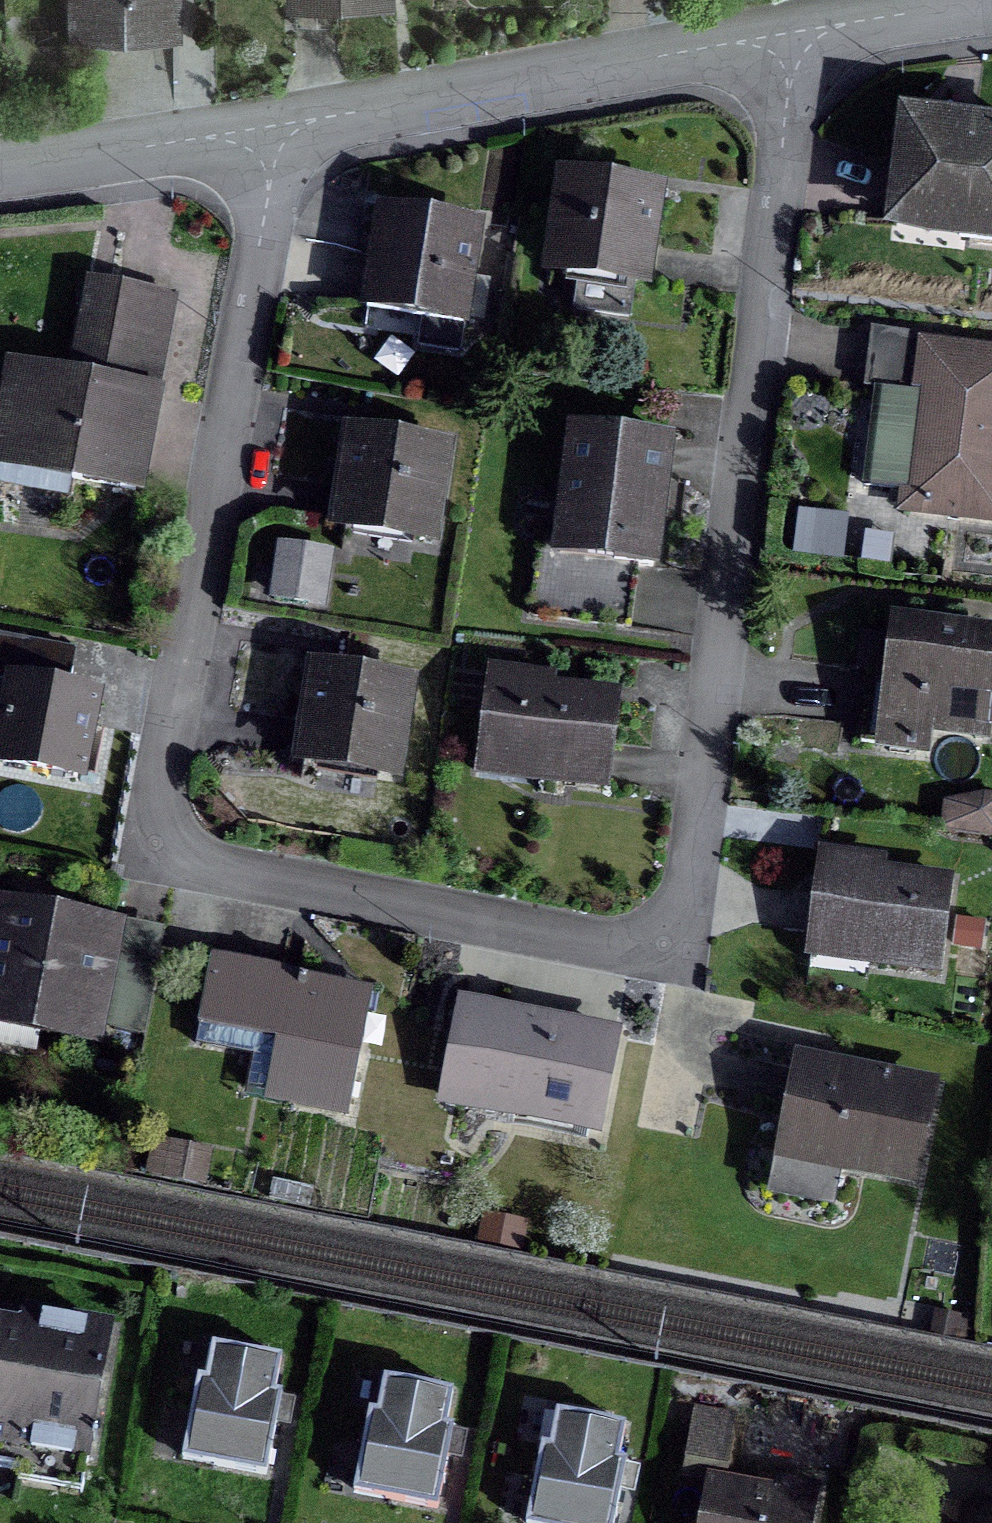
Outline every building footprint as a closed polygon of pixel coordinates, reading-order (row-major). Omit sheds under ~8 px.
[(72,33),(178,31),(177,0),(72,0),(72,33)] [(968,138),(901,130),(891,209),(958,218),(956,239),(991,243),(991,132),(970,129),(968,138)] [(639,284),(653,194),(563,180),(549,270),(579,275),(574,311),(624,318),(630,282),(639,284)] [(455,353),(474,229),(379,215),(364,313),(366,314),(368,298),(424,307),(418,348),(455,353)] [(168,303),(86,287),(69,380),(11,368),(0,424),(0,468),(132,493),(168,303)] [(926,339),(869,331),(862,388),(873,390),(860,487),(907,492),(905,507),(991,518),(991,366),(924,358),(926,339)] [(650,570),(666,441),(571,429),(558,539),(537,536),(527,618),(627,630),(634,568),(650,570)] [(350,436),(336,525),(426,539),(440,449),(350,436)] [(278,551),(271,597),(318,604),(325,558),(278,551)] [(991,642),(894,630),(893,637),(858,632),(853,671),(867,673),(858,744),(913,751),(916,725),(980,733),(986,687),(991,688),(991,646),(991,645),(991,642)] [(314,670),(300,760),(390,774),(404,684),(314,670)] [(537,763),(535,778),(603,787),(613,701),(533,691),(534,681),(487,675),(477,759),(479,759),(480,756),(537,763)] [(77,778),(93,699),(9,683),(0,728),(0,764),(77,778)] [(980,798),(945,806),(941,830),(991,838),(991,800),(980,798)] [(868,946),(866,961),(934,970),(945,885),(865,874),(866,864),(819,858),(809,938),(868,946)] [(88,1028),(107,931),(0,910),(0,1011),(88,1028)] [(981,950),(986,921),(956,917),(951,946),(981,950)] [(194,1026),(197,1027),(193,1045),(230,1053),(236,1024),(276,1032),(291,1054),(282,1096),(344,1109),(342,1118),(344,1119),(370,991),(207,960),(194,1026)] [(592,1130),(610,1039),(490,1016),(472,1106),(592,1130)] [(930,1092),(795,1065),(777,1153),(912,1180),(930,1092)] [(0,1314),(0,1471),(18,1474),(16,1485),(79,1496),(108,1334),(0,1314)] [(212,1395),(203,1393),(191,1458),(258,1471),(267,1424),(271,1406),(262,1404),(268,1370),(218,1360),(212,1395)] [(385,1424),(376,1423),(364,1488),(432,1500),(440,1457),(444,1435),(435,1433),(442,1399),(392,1390),(385,1424)] [(550,1459),(538,1522),(608,1522),(614,1492),(618,1471),(609,1470),(615,1435),(565,1426),(559,1460),(550,1459)] [(808,1505),(805,1505),(807,1490),(778,1485),(775,1499),(707,1487),(701,1522),(805,1522),(808,1505)] [(945,1511),(943,1522),(991,1522),(991,1521),(945,1511)]
